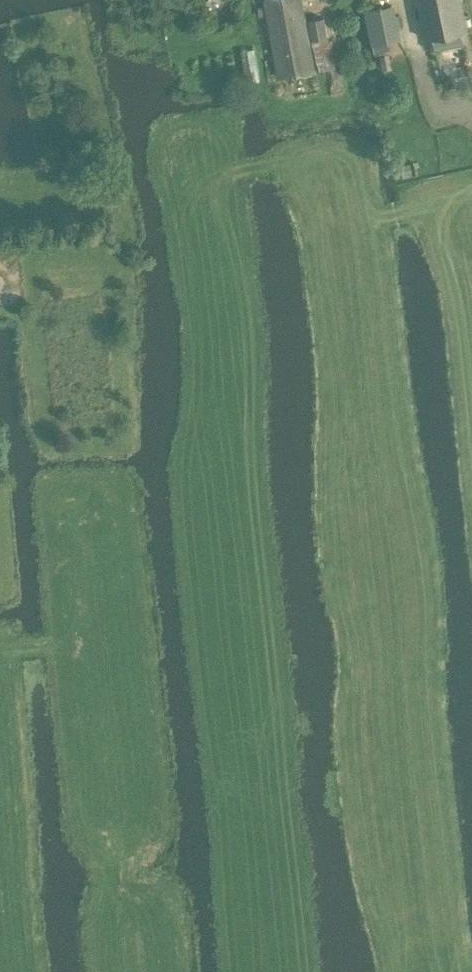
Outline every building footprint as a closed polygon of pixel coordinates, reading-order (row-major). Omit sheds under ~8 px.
[(267,5),(258,7),(260,15),(269,14),(280,76),(333,66),(328,37),(324,16),(308,19),(311,39),(307,39),(300,0),(266,0),(267,5)] [(461,0),(418,0),(426,38),(467,29),(461,0)] [(397,27),(402,26),(399,14),(394,15),(392,4),(365,10),(372,44),(399,39),(397,27)]
